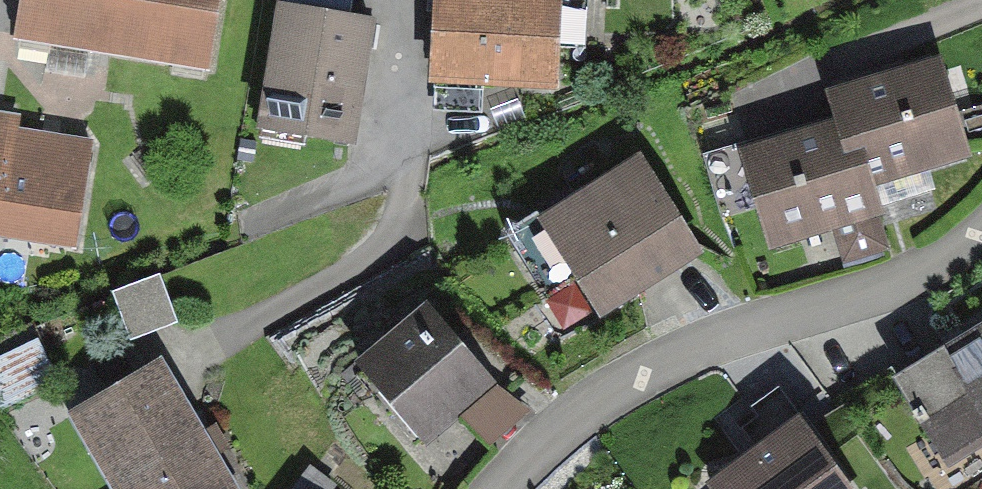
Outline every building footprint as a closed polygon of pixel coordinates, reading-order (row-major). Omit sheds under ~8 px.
[(22,36),(207,64),(217,0),(27,0),(22,36)] [(437,75),(551,82),(557,0),(442,0),(437,75)] [(369,22),(281,8),(263,124),(351,138),(369,22)] [(842,127),(848,148),(857,145),(869,180),(962,150),(934,63),(832,96),(842,127)] [(0,182),(8,183),(16,132),(18,119),(0,116),(0,185),(0,182)] [(857,145),(848,148),(842,127),(748,157),(776,243),(841,222),(852,254),(889,243),(869,180),(857,145)] [(16,132),(8,183),(0,182),(0,185),(0,233),(74,243),(88,143),(16,132)] [(639,165),(550,221),(603,305),(692,250),(639,165)] [(115,303),(132,351),(181,334),(165,287),(115,303)] [(425,313),(364,368),(424,435),(486,380),(425,313)] [(901,378),(947,452),(981,431),(981,329),(901,378)] [(53,392),(43,359),(0,373),(0,408),(0,409),(53,392)] [(74,416),(117,488),(228,488),(156,368),(74,416)] [(798,424),(715,482),(720,488),(844,488),(798,424)]
